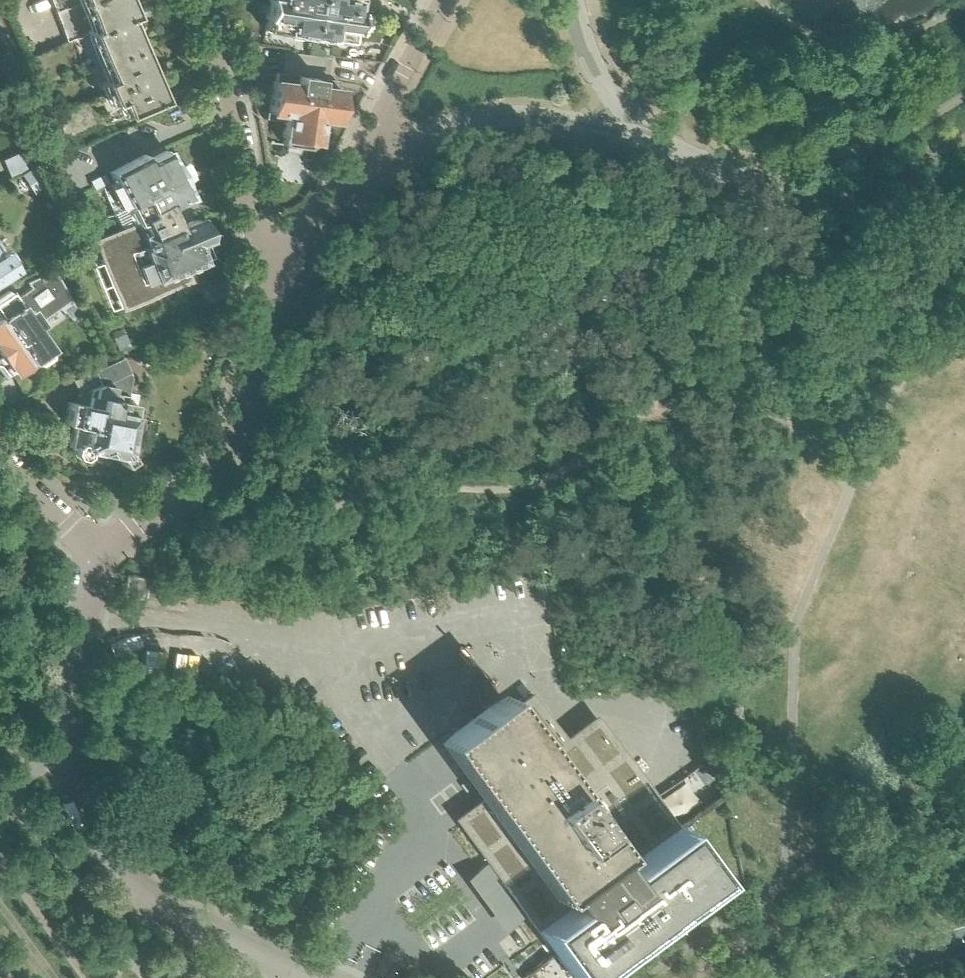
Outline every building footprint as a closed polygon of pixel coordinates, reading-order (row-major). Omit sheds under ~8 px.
[(80,2),(79,0),(65,0),(53,5),(58,17),(82,7),(80,2)] [(87,19),(93,32),(127,18),(129,17),(133,15),(127,0),(85,0),(80,2),(82,7),(87,19)] [(309,37),(315,0),(278,0),(277,4),(268,2),(266,19),(265,30),(286,33),(286,34),(309,37)] [(309,37),(333,41),(333,40),(354,43),(356,32),(357,32),(359,12),(356,12),(357,0),(355,0),(315,0),(309,37)] [(87,19),(82,7),(58,17),(63,29),(87,19)] [(141,50),(127,18),(93,32),(89,34),(102,66),(141,50)] [(89,34),(93,32),(87,19),(63,29),(67,40),(88,32),(89,34)] [(23,53),(18,55),(14,48),(0,54),(0,62),(2,67),(6,65),(25,58),(23,53)] [(152,75),(141,50),(102,66),(108,80),(101,83),(106,94),(152,75)] [(332,120),(336,89),(335,88),(336,80),(326,79),(329,58),(287,52),(284,74),(275,73),(274,81),(273,81),(269,112),(284,114),(281,136),(283,136),(282,143),(273,142),(273,141),(271,141),(271,143),(322,150),(323,147),(320,147),(320,148),(311,147),(312,140),(313,140),(316,118),(332,120)] [(163,100),(152,75),(106,94),(110,105),(117,103),(123,116),(163,100)] [(34,91),(31,83),(19,88),(22,96),(34,91)] [(209,229),(207,223),(202,221),(199,222),(198,219),(181,226),(178,220),(183,218),(179,210),(174,213),(171,207),(190,197),(167,151),(148,160),(145,155),(112,171),(128,204),(129,207),(123,209),(126,216),(117,220),(120,228),(97,238),(98,242),(126,306),(188,280),(183,268),(211,256),(204,239),(206,239),(205,235),(207,234),(209,229)] [(9,270),(7,267),(14,263),(15,257),(11,251),(5,250),(0,252),(0,276),(9,270)] [(36,321),(70,296),(53,266),(7,288),(0,293),(0,372),(4,377),(28,360),(39,362),(46,356),(48,347),(33,326),(37,323),(36,321)] [(127,450),(138,393),(127,392),(130,377),(129,374),(122,358),(96,369),(102,384),(89,390),(76,395),(77,399),(76,403),(69,402),(64,423),(73,425),(69,447),(73,448),(72,452),(75,457),(81,458),(86,454),(87,451),(117,456),(123,466),(133,459),(127,450)] [(144,599),(148,578),(126,574),(122,595),(144,599)] [(646,794),(642,788),(633,777),(593,722),(567,741),(531,692),(530,693),(523,698),(510,707),(499,692),(434,740),(482,804),(461,819),(491,860),(497,867),(538,923),(536,925),(573,974),(708,875),(671,825),(670,826),(646,794)]
